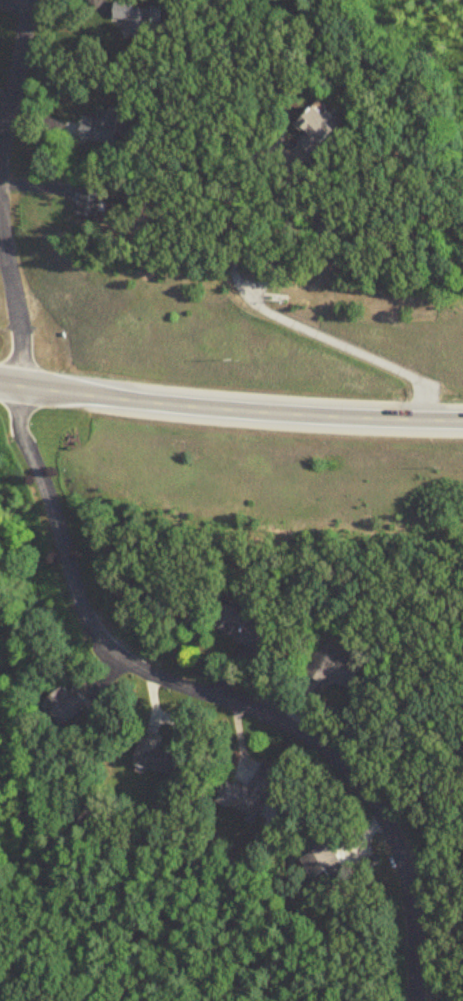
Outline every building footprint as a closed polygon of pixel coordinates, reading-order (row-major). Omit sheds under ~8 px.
[(151,39),(151,4),(115,4),(115,21),(126,21),(126,39),(151,39)] [(342,127),(318,105),(298,127),(303,131),(296,139),(316,156),(342,127)] [(82,121),(80,140),(116,144),(118,114),(98,113),(97,122),(82,121)] [(77,216),(99,217),(100,188),(79,187),(77,216)] [(247,621),(251,613),(227,601),(215,626),(261,648),(269,631),(247,621)] [(334,649),(332,654),(320,647),(307,670),(347,691),(362,665),(334,649)] [(76,686),(69,691),(66,686),(46,701),(64,726),(90,706),(76,686)] [(136,764),(176,774),(181,753),(158,747),(160,738),(144,734),(136,764)] [(255,819),(276,782),(259,772),(250,787),(230,776),(218,797),(255,819)] [(304,858),(317,884),(347,867),(333,842),(304,858)]
